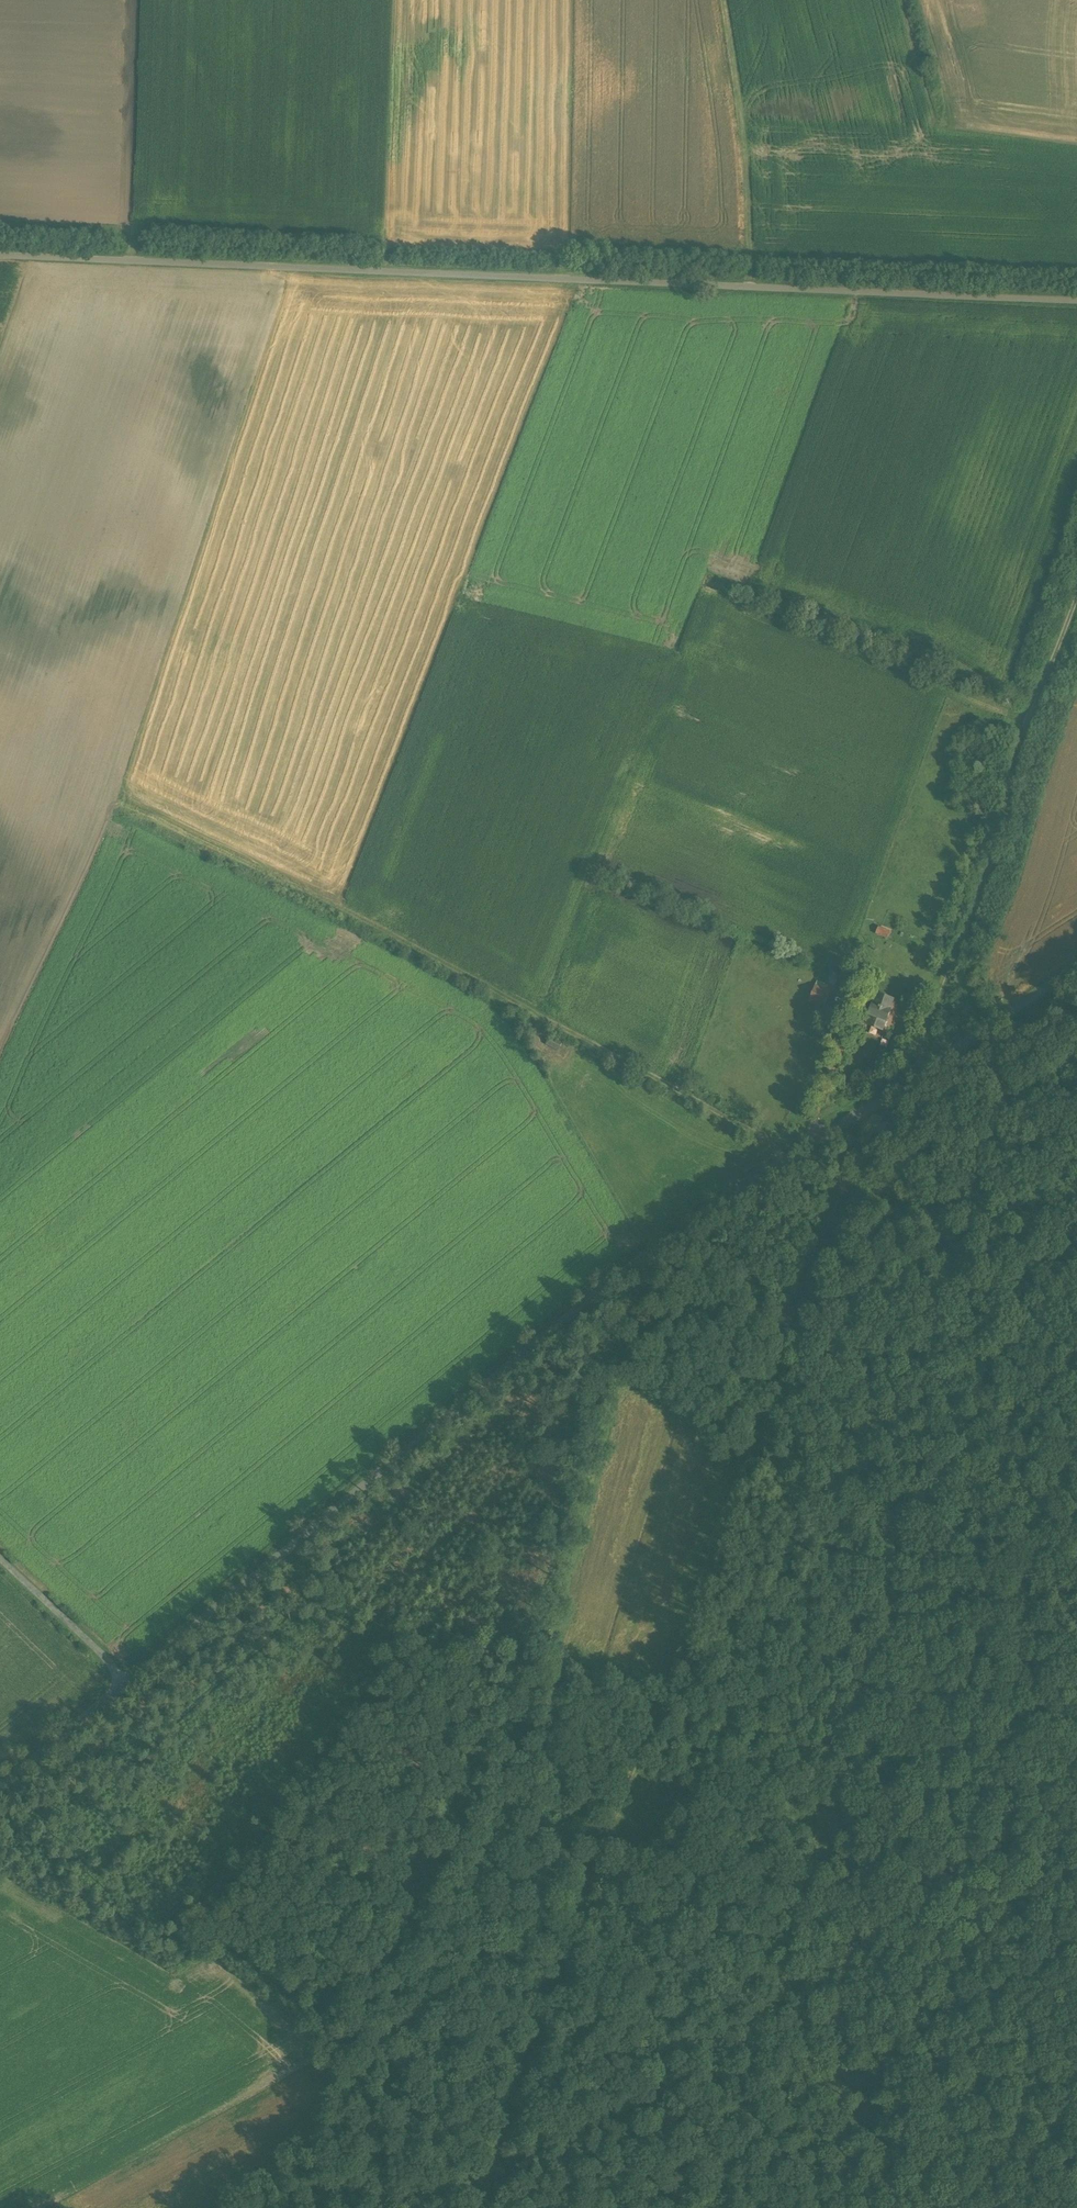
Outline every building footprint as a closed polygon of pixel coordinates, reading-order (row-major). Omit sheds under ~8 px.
[(886,931),(880,928),(877,933),(887,937),(889,932),(886,931)] [(830,992),(815,986),(809,1001),(825,1007),(830,992)] [(882,1033),(893,1001),(876,995),(865,1027),(882,1033)] [(864,1057),(868,1065),(874,1061),(871,1054),(864,1057)]
